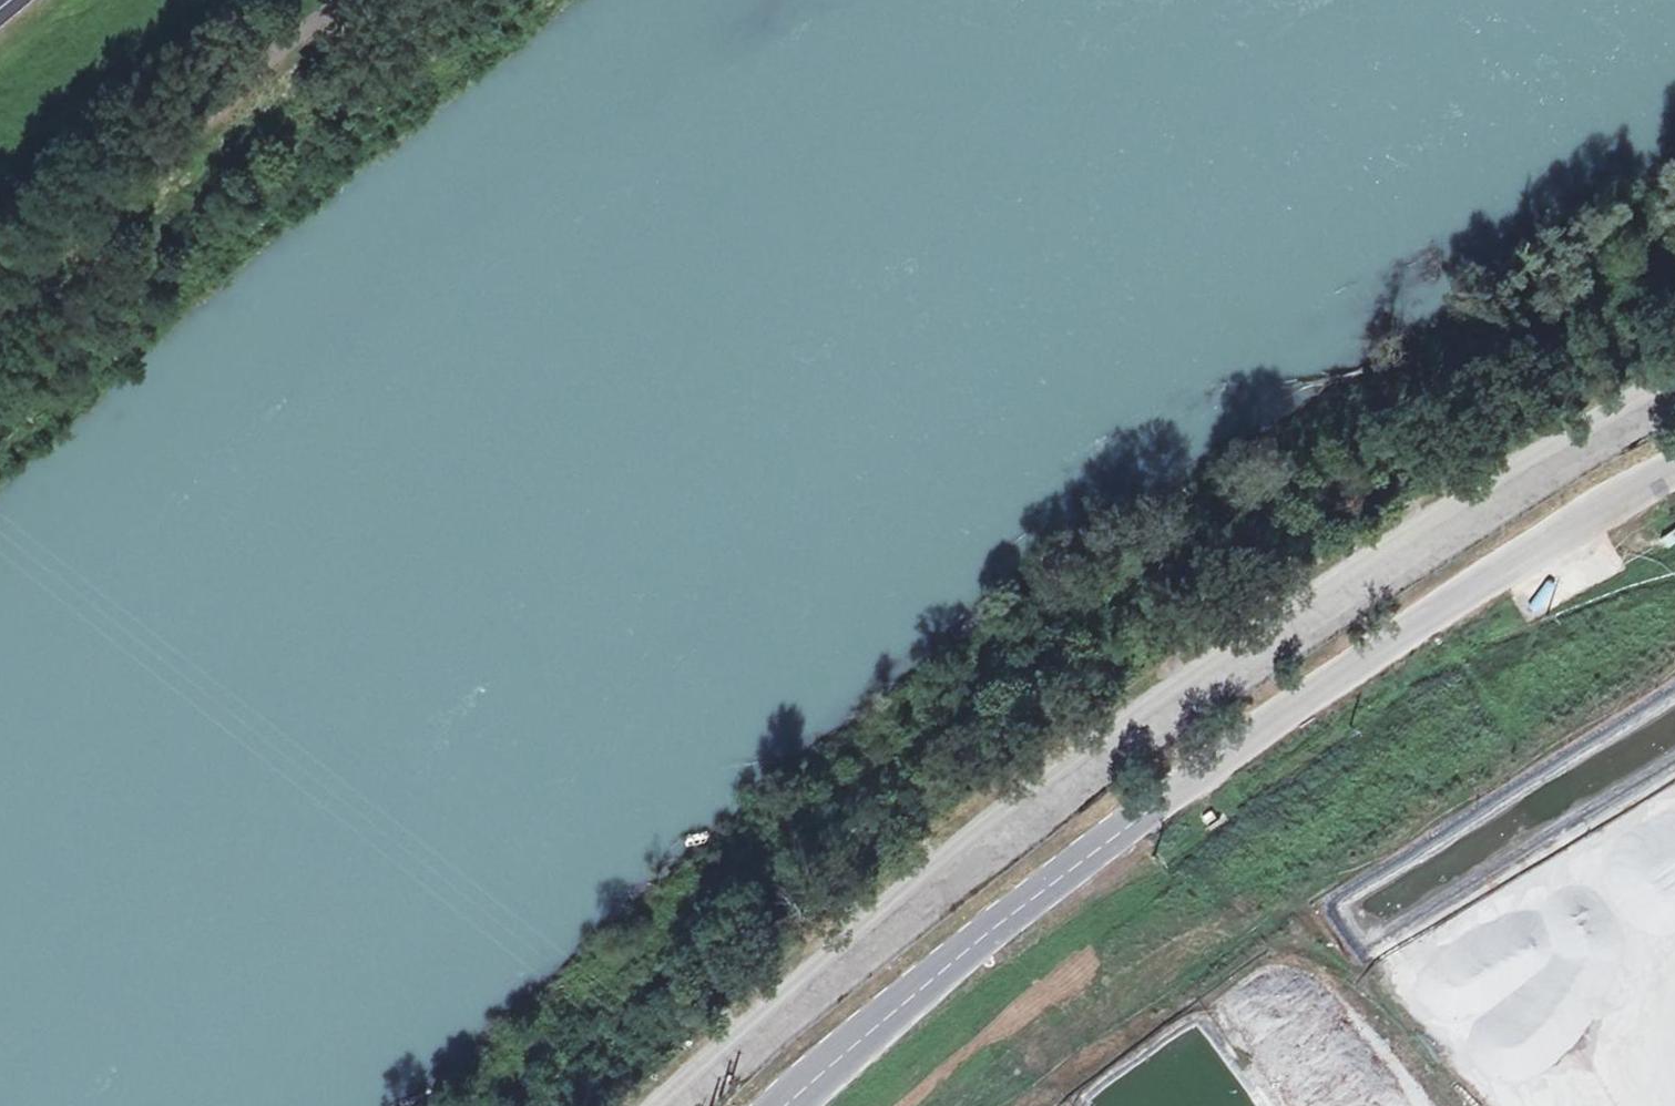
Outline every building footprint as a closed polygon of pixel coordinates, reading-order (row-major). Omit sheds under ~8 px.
[(1536,618),(1550,587),(1523,576),(1510,607),(1536,618)] [(1674,837),(1674,806),(1658,811),(1665,840),(1674,837)] [(1515,934),(1548,907),(1529,883),(1508,900),(1514,908),(1501,918),(1515,934)] [(1545,916),(1519,939),(1535,957),(1561,935),(1545,916)]
